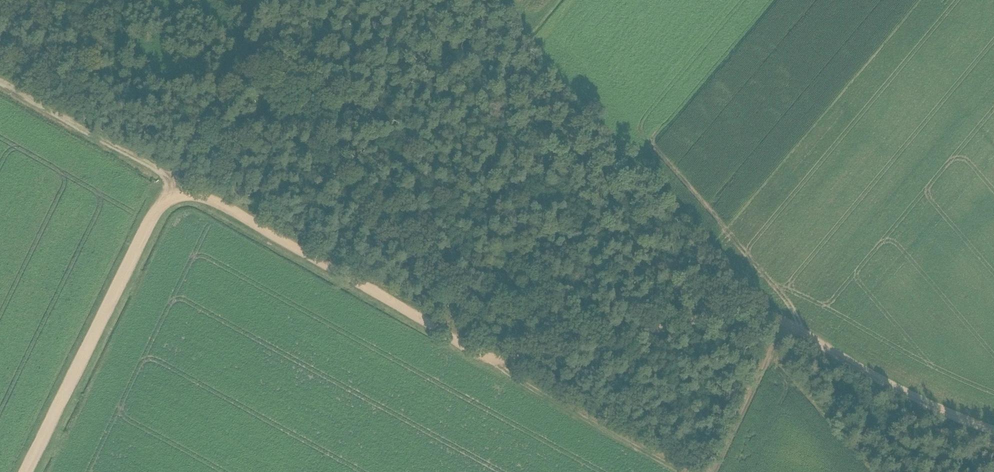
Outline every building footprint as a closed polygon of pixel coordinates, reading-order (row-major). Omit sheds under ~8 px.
[(274,80),(268,89),(278,95),(284,86),(274,80)]
